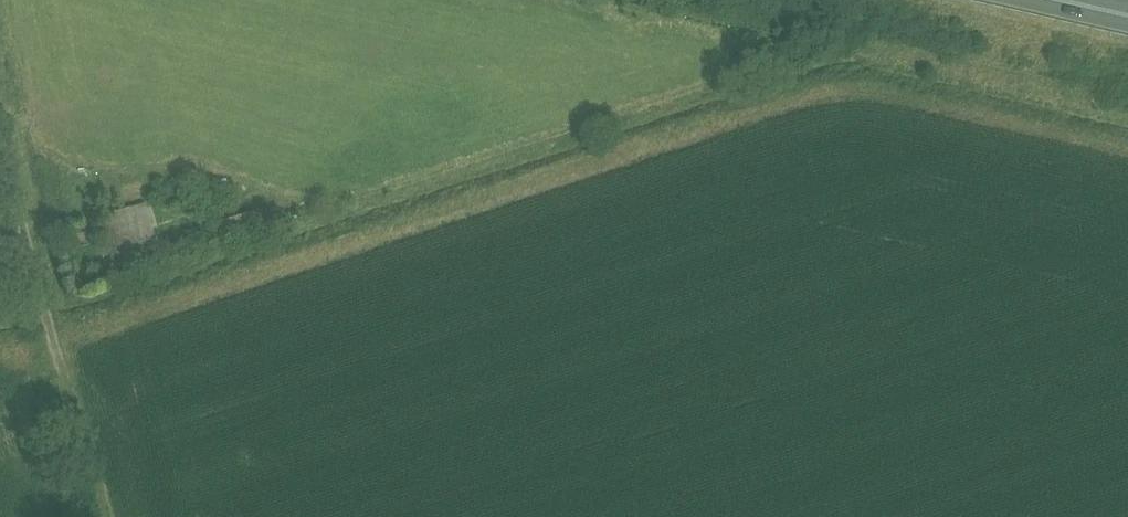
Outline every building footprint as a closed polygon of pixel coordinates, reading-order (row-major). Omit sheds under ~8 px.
[(101,212),(109,266),(155,259),(147,205),(101,212)]
